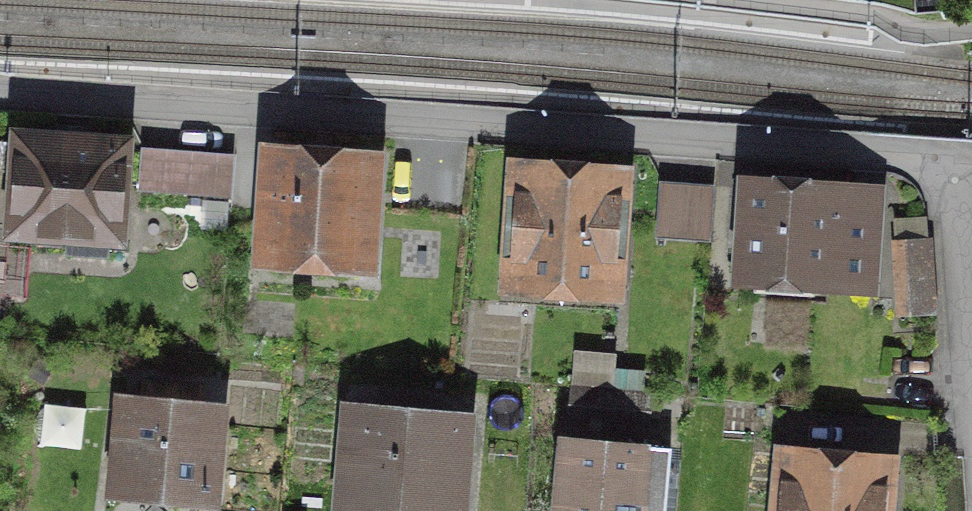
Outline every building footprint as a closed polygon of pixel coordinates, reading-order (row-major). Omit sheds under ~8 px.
[(134,145),(12,136),(3,251),(125,261),(134,145)] [(140,147),(139,192),(235,194),(236,149),(140,147)] [(387,160),(260,150),(250,273),(376,284),(387,160)] [(633,176),(509,168),(501,305),(625,313),(633,176)] [(715,236),(718,181),(662,179),(660,234),(715,236)] [(883,197),(738,186),(730,293),(875,304),(883,197)] [(930,312),(923,220),(895,222),(902,314),(930,312)] [(614,368),(573,366),(571,399),(613,401),(614,368)] [(116,405),(106,510),(111,510),(221,510),(229,415),(116,405)] [(344,414),(336,510),(468,510),(475,424),(344,414)] [(563,447),(557,510),(654,510),(659,456),(563,447)] [(778,457),(774,510),(895,510),(899,467),(778,457)]
